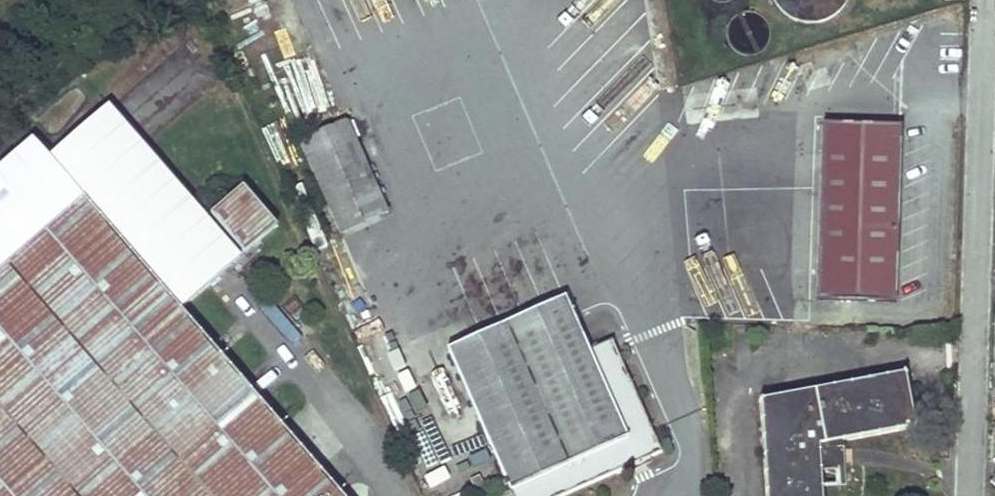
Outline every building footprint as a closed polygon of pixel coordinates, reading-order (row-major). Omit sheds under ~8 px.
[(814,33),(846,0),(780,0),(814,33)] [(347,123),(302,143),(341,233),(387,212),(347,123)] [(823,124),(819,300),(897,302),(901,127),(823,124)] [(243,187),(212,215),(245,253),(277,225),(243,187)] [(257,399),(85,199),(0,273),(0,495),(341,495),(257,399)] [(480,321),(486,333),(553,303),(548,291),(480,321)] [(449,350),(514,495),(563,495),(661,452),(611,341),(590,351),(566,298),(553,303),(486,333),(449,350)] [(762,401),(768,495),(823,495),(821,470),(839,469),(838,450),(820,451),(820,445),(916,427),(906,373),(762,401)] [(419,451),(423,472),(431,470),(419,411),(393,416),(401,455),(419,451)]
